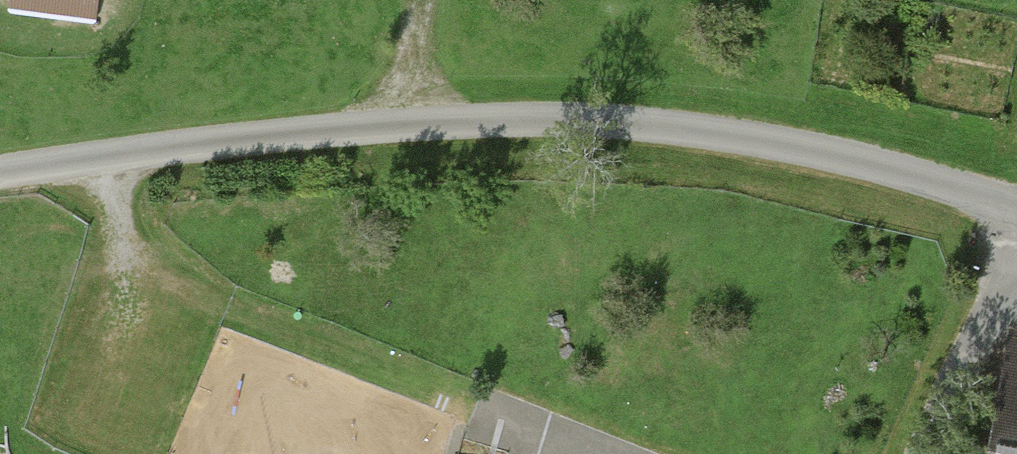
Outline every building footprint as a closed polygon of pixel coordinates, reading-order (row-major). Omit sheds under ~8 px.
[(1002,453),(1016,453),(1016,379),(1002,453)]
